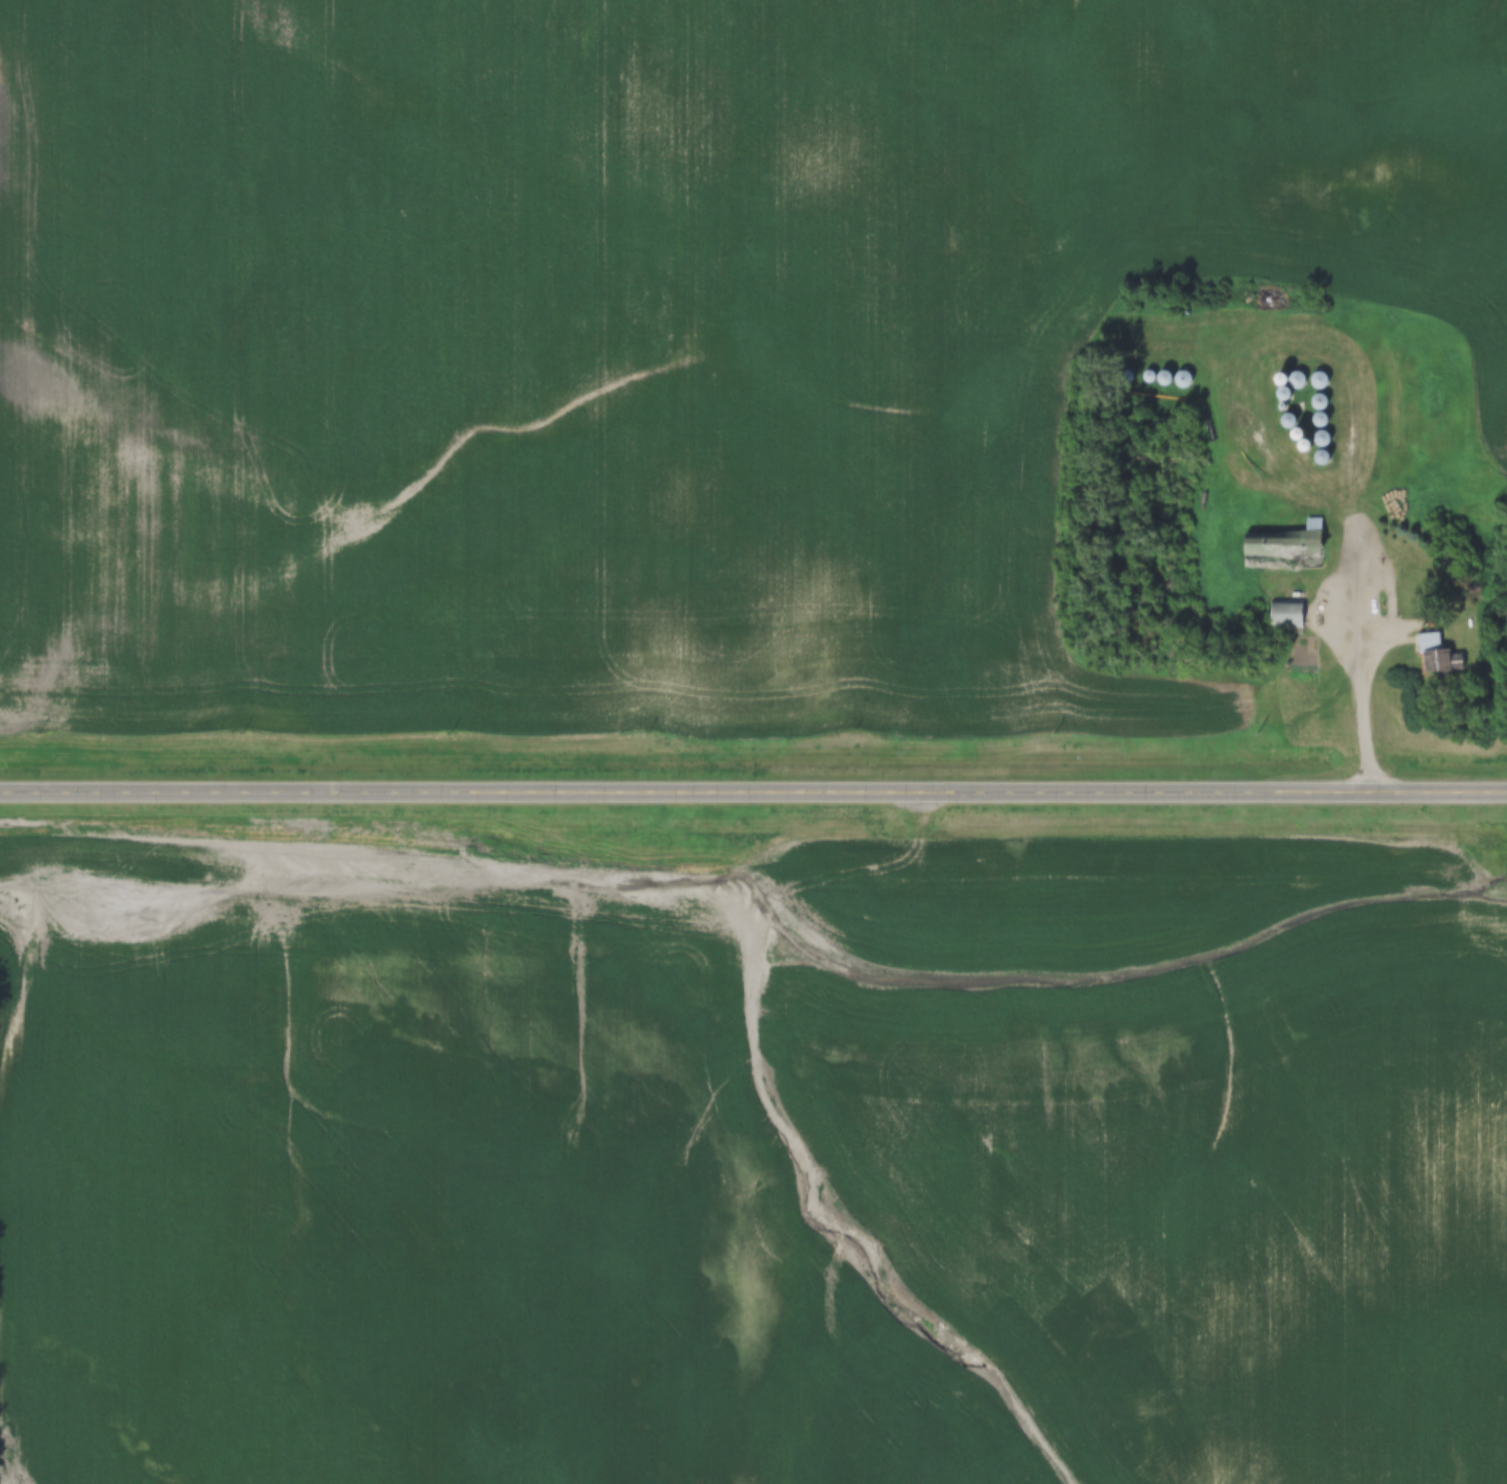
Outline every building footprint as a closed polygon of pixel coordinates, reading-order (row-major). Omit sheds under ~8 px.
[(1318,392),(1328,381),(1318,372),(1308,382),(1318,392)] [(1290,374),(1290,388),(1302,388),(1302,374),(1290,374)] [(1326,409),(1326,396),(1312,396),(1312,409),(1326,409)] [(1324,429),(1328,417),(1316,413),(1312,425),(1324,429)] [(1290,415),(1280,420),(1285,429),(1295,425),(1290,415)] [(1316,432),(1313,446),(1326,448),(1328,434),(1316,432)] [(1306,535),(1243,535),(1243,569),(1320,569),(1320,522),(1306,522),(1306,535)] [(1272,594),(1303,593),(1304,618),(1273,619),(1272,594)] [(1439,633),(1419,634),(1420,675),(1462,673),(1462,653),(1439,654),(1439,633)]
